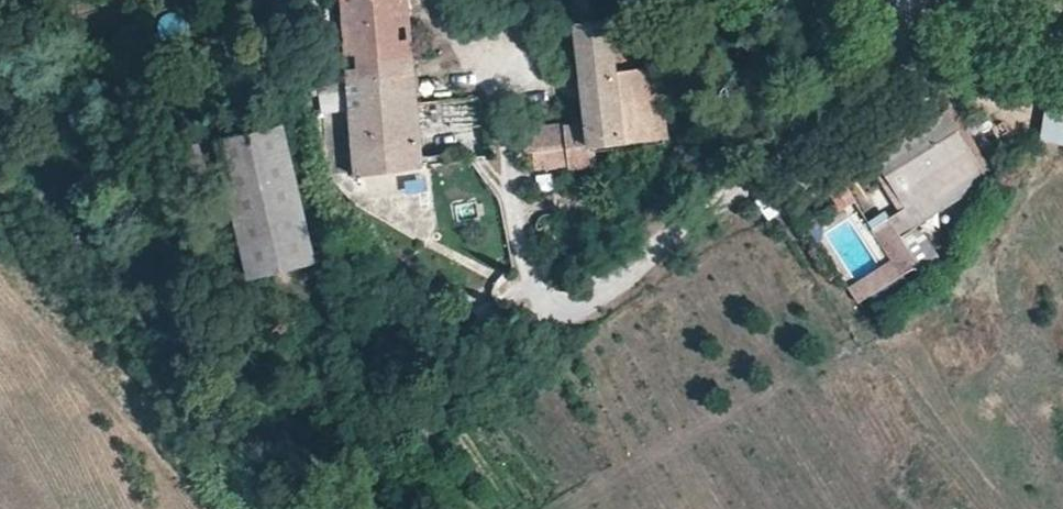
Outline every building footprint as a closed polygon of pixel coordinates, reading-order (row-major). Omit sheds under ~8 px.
[(419,99),(409,0),(342,0),(347,77),(350,104),(419,99)] [(578,71),(617,67),(617,58),(608,0),(571,0),(578,71)] [(617,67),(578,71),(583,120),(520,126),(523,150),(541,148),(543,168),(597,163),(595,147),(667,137),(660,66),(617,67)] [(478,98),(419,99),(350,104),(355,173),(426,165),(423,131),(484,125),(478,98)] [(1044,114),(1043,145),(1062,145),(1062,115),(1044,114)] [(968,153),(946,115),(877,155),(898,193),(968,153)] [(251,277),(315,260),(283,123),(216,140),(251,277)] [(840,206),(855,196),(842,175),(826,184),(840,206)] [(849,287),(859,305),(886,289),(876,271),(849,287)]
